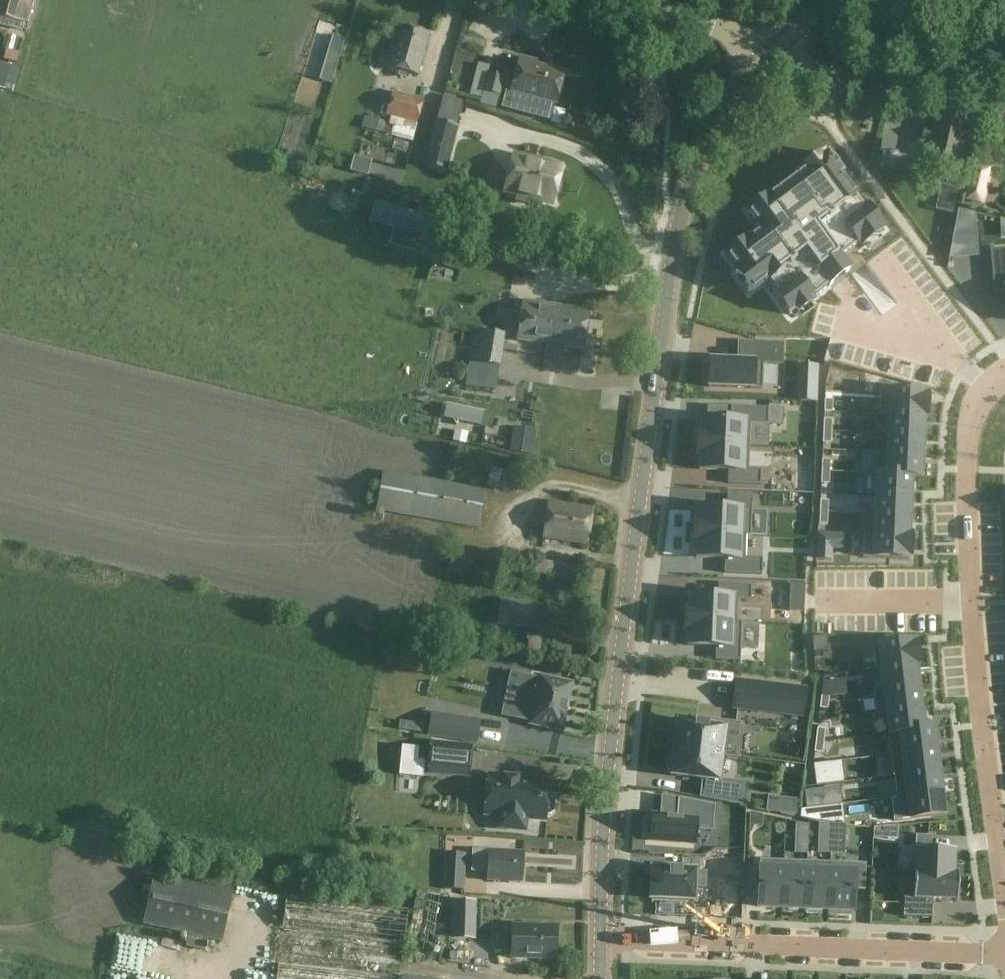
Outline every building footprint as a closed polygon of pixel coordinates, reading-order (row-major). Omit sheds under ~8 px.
[(0,6),(0,17),(15,21),(28,25),(35,0),(2,0),(0,6)] [(427,33),(397,25),(387,67),(415,75),(427,33)] [(323,34),(318,49),(329,52),(334,37),(323,34)] [(18,51),(5,48),(2,62),(14,65),(18,51)] [(325,69),(329,57),(316,54),(312,65),(325,69)] [(521,58),(512,90),(508,88),(503,107),(547,119),(552,101),(556,102),(563,74),(535,67),(536,62),(521,58)] [(488,75),(490,66),(478,63),(470,94),(482,97),(483,91),(499,95),(504,79),(488,75)] [(9,92),(15,71),(0,68),(0,90),(9,92)] [(396,93),(390,116),(422,124),(428,102),(396,93)] [(920,142),(929,145),(926,156),(958,162),(966,122),(935,116),(931,131),(923,129),(920,142)] [(456,127),(436,121),(430,144),(450,149),(456,127)] [(843,174),(828,154),(787,182),(769,194),(776,204),(732,234),(745,254),(748,252),(772,287),(769,289),(786,311),(865,254),(854,239),(869,227),(872,230),(891,215),(863,180),(849,190),(839,177),(843,174)] [(561,168),(514,156),(505,191),(551,203),(561,168)] [(972,163),(966,184),(962,199),(983,204),(987,189),(984,189),(990,168),(972,163)] [(379,177),(394,182),(397,170),(382,166),(379,177)] [(397,250),(415,255),(424,220),(383,210),(381,224),(404,231),(397,250)] [(957,210),(951,240),(976,238),(974,214),(974,213),(959,210),(957,210)] [(435,243),(431,258),(432,259),(430,264),(462,273),(468,253),(435,243)] [(989,250),(993,294),(1004,293),(1004,249),(989,250)] [(516,341),(549,346),(551,330),(559,327),(563,307),(522,300),(516,341)] [(551,330),(549,346),(582,351),(589,311),(563,307),(559,327),(551,330)] [(495,391),(504,335),(474,329),(465,386),(495,391)] [(705,364),(705,382),(708,382),(708,387),(762,389),(762,362),(709,360),(709,364),(705,364)] [(817,402),(818,384),(818,365),(798,365),(798,383),(797,402),(817,402)] [(881,393),(881,414),(919,415),(920,394),(881,393)] [(824,412),(832,412),(832,400),(824,400),(824,412)] [(444,403),(441,418),(480,426),(483,411),(444,403)] [(697,433),(697,445),(749,447),(768,447),(768,425),(768,408),(730,407),(730,421),(707,420),(701,420),(701,433),(697,433)] [(882,416),(881,432),(919,433),(920,417),(882,416)] [(831,432),(831,420),(823,419),(823,431),(831,432)] [(831,444),(831,432),(823,431),(822,443),(831,444)] [(882,433),(881,452),(919,453),(919,434),(882,433)] [(697,445),(696,456),(700,457),(699,470),(728,471),(727,484),(760,485),(761,470),(748,470),(749,447),(697,445)] [(882,453),(881,470),(918,471),(919,455),(882,453)] [(822,460),(821,472),(829,472),(830,460),(822,460)] [(486,485),(518,492),(522,474),(490,467),(486,485)] [(829,472),(821,472),(821,484),(829,484),(829,472)] [(374,513),(477,530),(483,490),(381,473),(374,513)] [(866,473),(865,494),(875,495),(907,496),(908,475),(866,473)] [(875,495),(875,514),(908,515),(908,496),(907,496),(875,495)] [(697,521),(695,522),(695,532),(749,535),(751,499),(728,499),(727,510),(699,509),(697,521)] [(819,513),(827,513),(828,501),(820,501),(819,513)] [(544,538),(587,545),(592,509),(549,502),(544,538)] [(819,513),(819,525),(827,525),(827,513),(819,513)] [(875,515),(875,534),(909,534),(909,515),(875,515)] [(694,533),(694,544),(697,544),(697,557),(726,558),(725,572),(761,574),(761,560),(744,559),(745,535),(694,533)] [(867,534),(867,557),(909,557),(909,535),(867,534)] [(831,546),(816,545),(816,558),(831,559),(831,546)] [(535,575),(564,581),(566,569),(563,568),(564,567),(537,561),(535,575)] [(685,610),(685,621),(737,622),(738,599),(749,600),(749,587),(718,585),(717,597),(690,597),(689,610),(685,610)] [(529,627),(533,604),(501,600),(498,623),(529,627)] [(685,621),(685,632),(687,632),(687,645),(715,647),(715,659),(739,660),(741,623),(685,621)] [(979,622),(980,641),(1004,640),(1004,621),(979,622)] [(563,649),(562,631),(549,632),(550,650),(563,649)] [(828,651),(827,636),(811,637),(813,652),(828,651)] [(879,669),(916,664),(914,643),(877,647),(879,669)] [(886,690),(919,687),(917,665),(884,669),(886,690)] [(374,668),(364,732),(384,736),(386,721),(397,722),(395,735),(408,737),(411,721),(424,723),(431,677),(374,668)] [(561,731),(571,684),(540,677),(539,681),(523,678),(515,717),(531,720),(530,724),(561,731)] [(736,708),(799,716),(803,690),(739,682),(736,708)] [(830,685),(822,684),(821,696),(829,697),(830,685)] [(878,712),(922,707),(919,687),(886,690),(876,691),(878,712)] [(821,696),(819,708),(827,709),(829,697),(821,696)] [(901,732),(925,729),(922,708),(888,712),(891,733),(901,732)] [(479,720),(432,712),(428,735),(476,742),(479,720)] [(722,754),(721,755),(735,757),(739,723),(715,721),(715,727),(707,726),(707,723),(695,722),(695,724),(677,722),(676,727),(672,726),(670,744),(674,744),(674,749),(722,754)] [(903,753),(938,749),(934,727),(925,729),(901,732),(903,753)] [(823,742),(825,729),(817,729),(815,741),(823,742)] [(555,777),(558,752),(548,751),(550,733),(522,730),(521,741),(508,739),(504,771),(555,777)] [(814,753),(822,753),(823,742),(815,741),(814,753)] [(431,745),(428,773),(468,776),(471,748),(431,745)] [(718,781),(719,777),(721,755),(722,754),(674,749),(673,753),(669,753),(667,770),(671,771),(671,772),(671,775),(718,781)] [(895,776),(939,770),(938,749),(903,753),(892,755),(895,776)] [(897,798),(943,792),(940,771),(895,776),(897,798)] [(526,785),(516,784),(517,778),(504,777),(504,778),(488,777),(485,814),(500,816),(499,828),(524,830),(525,818),(544,820),(545,815),(549,815),(553,812),(554,802),(551,799),(546,798),(548,782),(526,780),(526,785)] [(826,807),(838,808),(838,790),(826,790),(826,807)] [(908,819),(945,814),(943,792),(906,797),(908,819)] [(767,797),(765,810),(794,813),(795,800),(767,797)] [(694,844),(695,829),(712,831),(714,805),(678,798),(676,816),(652,814),(652,819),(648,819),(647,834),(650,835),(650,840),(694,844)] [(732,819),(732,831),(765,829),(765,818),(732,819)] [(832,834),(832,825),(832,824),(820,824),(819,835),(832,835),(832,834)] [(808,837),(809,825),(796,825),(796,836),(808,837)] [(832,825),(832,834),(846,834),(846,825),(832,825)] [(958,875),(958,874),(959,850),(935,849),(935,836),(919,835),(918,873),(958,875)] [(487,873),(486,881),(520,883),(523,854),(488,852),(473,851),(471,872),(487,873)] [(463,891),(466,854),(445,853),(442,889),(463,891)] [(742,858),(709,857),(709,873),(741,874),(742,858)] [(758,907),(782,908),(784,860),(759,859),(758,907)] [(805,909),(807,861),(784,860),(782,908),(805,909)] [(830,862),(807,861),(805,909),(828,910),(830,862)] [(865,890),(866,864),(830,862),(828,910),(852,911),(853,890),(865,890)] [(655,873),(654,898),(699,901),(700,889),(708,889),(709,876),(655,873)] [(907,916),(936,917),(937,900),(961,901),(962,874),(958,874),(958,875),(918,873),(917,898),(907,897),(907,916)] [(153,876),(143,924),(189,934),(186,946),(204,950),(207,938),(221,941),(232,894),(153,876)] [(276,919),(395,931),(397,913),(278,900),(276,919)] [(675,900),(675,910),(692,911),(692,901),(675,900)] [(472,902),(454,902),(453,919),(472,919),(472,902)] [(510,956),(555,958),(556,926),(512,924),(510,956)] [(345,961),(384,963),(385,946),(346,945),(345,961)]
